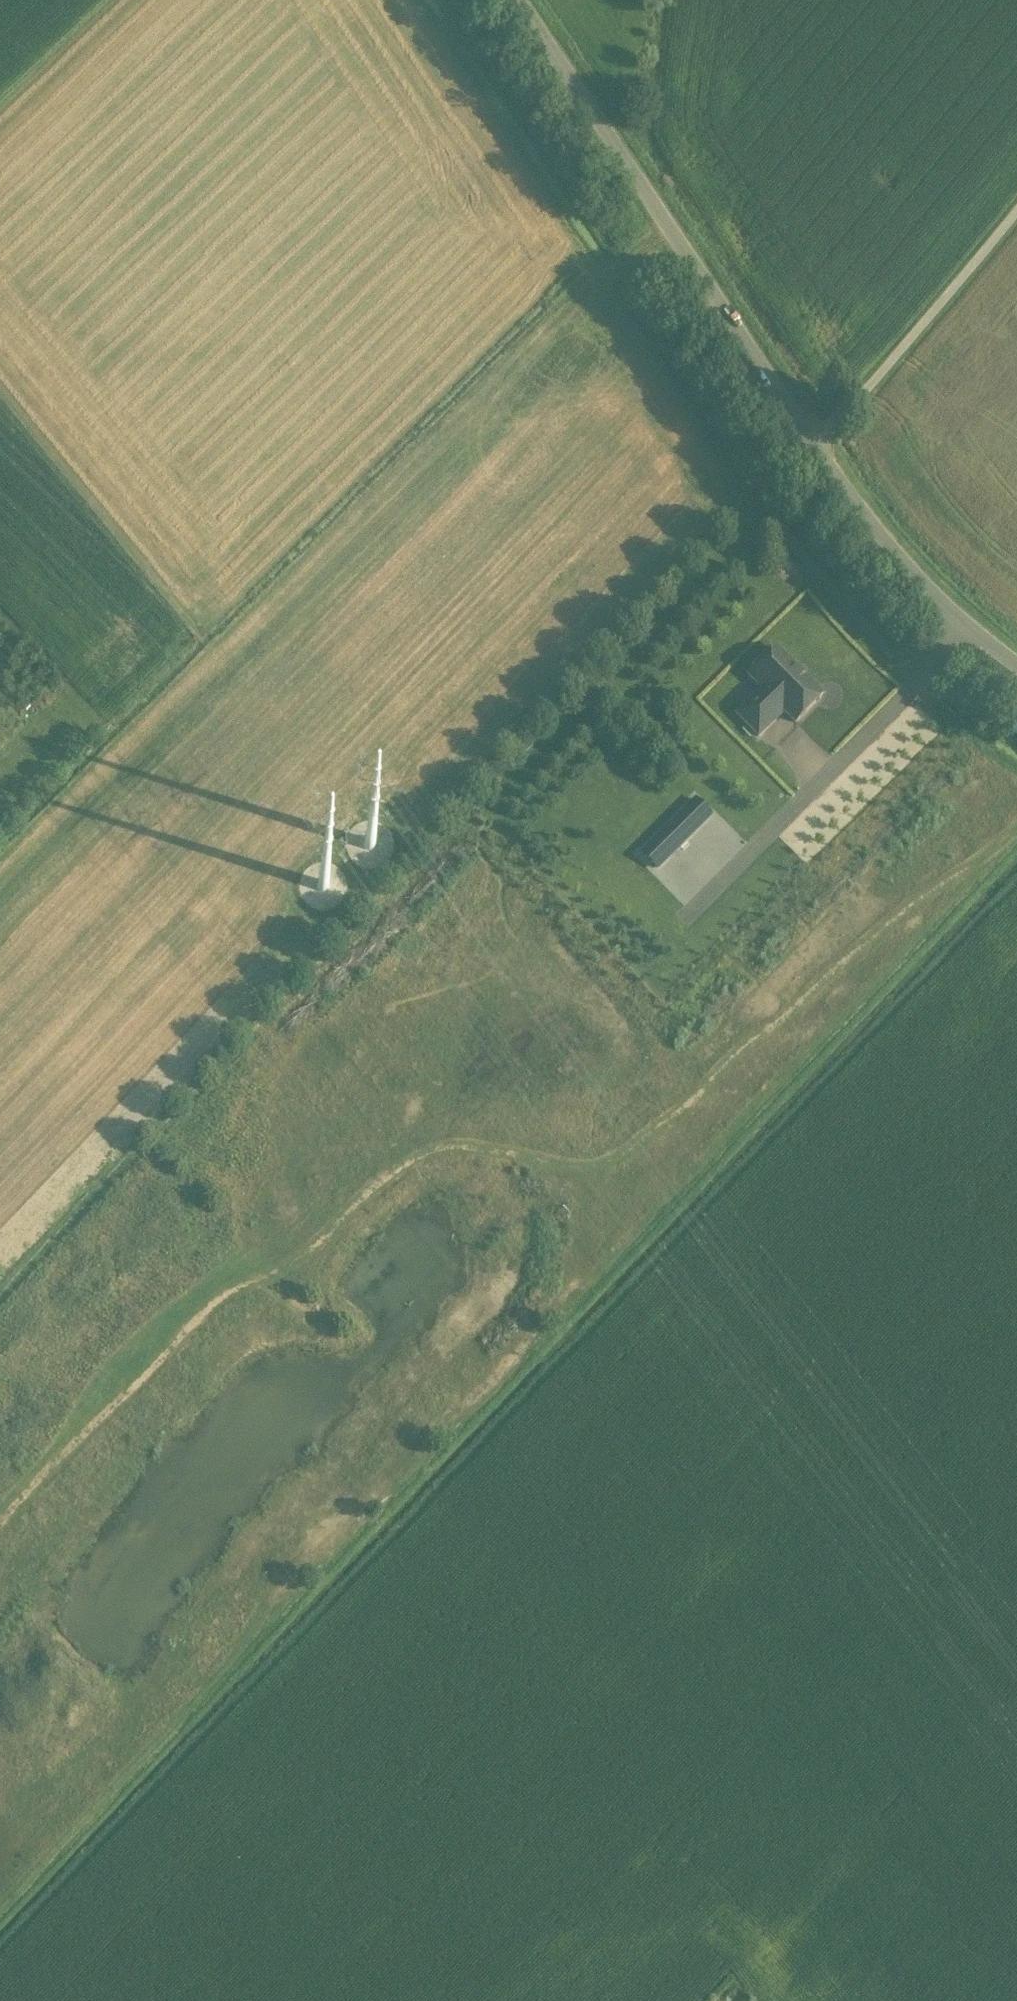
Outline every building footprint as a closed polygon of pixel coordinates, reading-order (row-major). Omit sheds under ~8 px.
[(793,724),(821,696),(774,649),(747,677),(760,690),(735,716),(757,737),(782,712),(793,724)] [(595,700),(587,693),(576,706),(584,713),(595,700)] [(709,815),(694,800),(640,853),(655,868),(709,815)] [(365,843),(365,844),(365,846),(366,848),(367,849),(369,849),(371,849),(372,848),(373,847),(374,845),(374,844),(373,842),(372,841),(371,840),(369,840),(367,840),(366,841),(365,843)] [(318,884),(318,886),(318,888),(319,889),(321,890),(323,891),(324,890),(326,890),(327,888),(327,887),(327,885),(327,883),(325,882),(324,881),(322,881),(320,882),(319,883),(318,884)]
